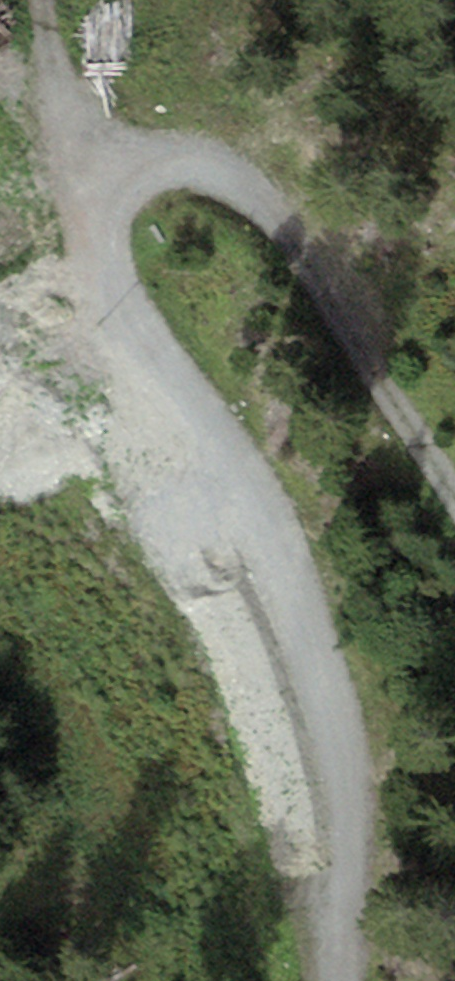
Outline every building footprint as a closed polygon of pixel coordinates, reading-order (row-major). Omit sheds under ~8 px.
[(222,772),(273,755),(196,527),(145,544),(222,772)]
